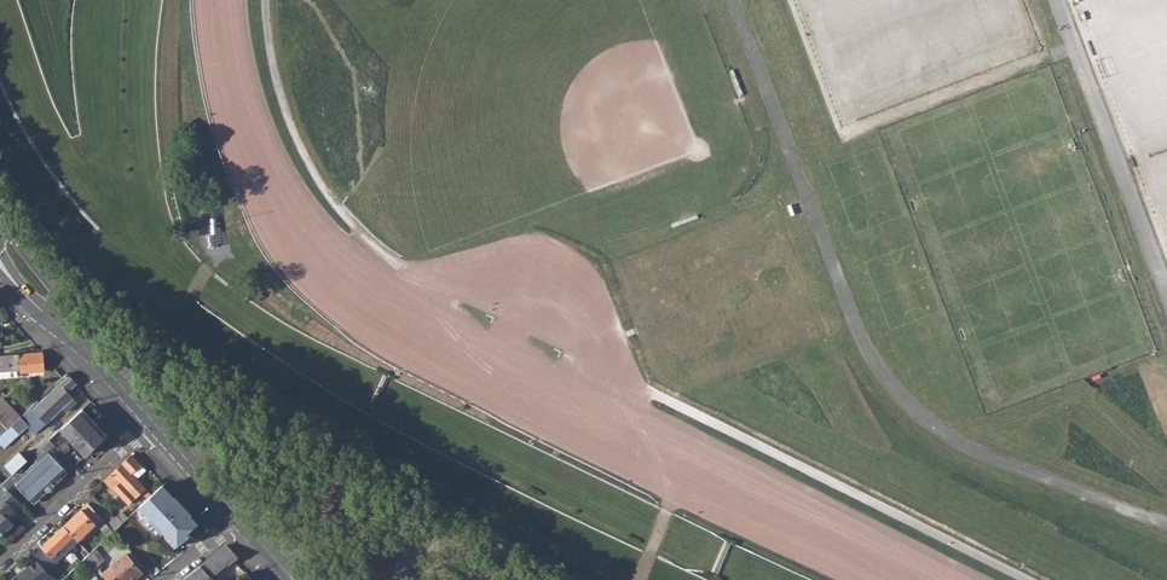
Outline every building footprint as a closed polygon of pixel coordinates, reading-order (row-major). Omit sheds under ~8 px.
[(19,372),(43,370),(41,354),(19,356),(18,353),(0,355),(0,371),(19,369),(19,372)] [(0,434),(0,435),(6,442),(32,421),(38,428),(65,403),(68,407),(74,402),(66,391),(75,383),(67,374),(57,382),(59,385),(33,408),(31,406),(20,416),(7,428),(0,434)] [(0,401),(0,422),(7,428),(20,416),(3,398),(0,401)] [(82,408),(60,428),(74,443),(77,440),(88,452),(106,434),(82,408)] [(29,441),(37,449),(45,442),(42,438),(38,434),(29,441)] [(18,488),(29,500),(35,496),(38,499),(48,490),(44,487),(49,482),(53,485),(62,477),(59,473),(64,468),(52,456),(59,450),(48,439),(45,442),(37,449),(26,459),(13,472),(1,483),(5,487),(11,494),(18,488)] [(19,451),(5,464),(13,472),(26,459),(19,451)] [(145,469),(131,454),(103,480),(109,487),(111,486),(128,504),(145,489),(135,478),(145,469)] [(13,472),(5,464),(0,469),(0,482),(1,483),(13,472)] [(48,490),(53,485),(49,482),(44,487),(48,490)] [(13,523),(10,520),(17,513),(14,509),(20,503),(11,494),(5,487),(1,483),(0,484),(0,536),(13,523)] [(162,484),(139,506),(149,517),(148,518),(148,519),(154,525),(159,520),(162,524),(159,527),(165,535),(166,535),(167,534),(176,544),(189,534),(187,531),(198,522),(174,496),(162,484)] [(115,519),(114,518),(90,493),(84,499),(88,503),(113,531),(128,516),(123,511),(115,519)] [(64,526),(78,541),(96,524),(108,536),(113,531),(88,503),(64,526)] [(149,517),(139,506),(136,508),(147,520),(148,519),(148,518),(149,517)] [(40,564),(46,571),(78,541),(64,526),(33,555),(36,559),(40,564)] [(166,535),(165,535),(164,536),(173,546),(176,544),(167,534),(166,535)] [(77,548),(85,557),(90,553),(81,544),(77,548)] [(228,545),(201,567),(208,576),(218,572),(227,564),(229,566),(239,557),(228,545)] [(141,573),(125,555),(101,574),(96,567),(104,560),(94,549),(90,553),(85,557),(83,560),(97,577),(99,579),(133,579),(141,573)] [(36,559),(29,565),(32,570),(40,564),(36,559)] [(11,579),(49,579),(51,578),(46,571),(40,564),(32,570),(29,565),(11,579)] [(208,576),(201,567),(186,578),(187,579),(212,579),(208,576)]
